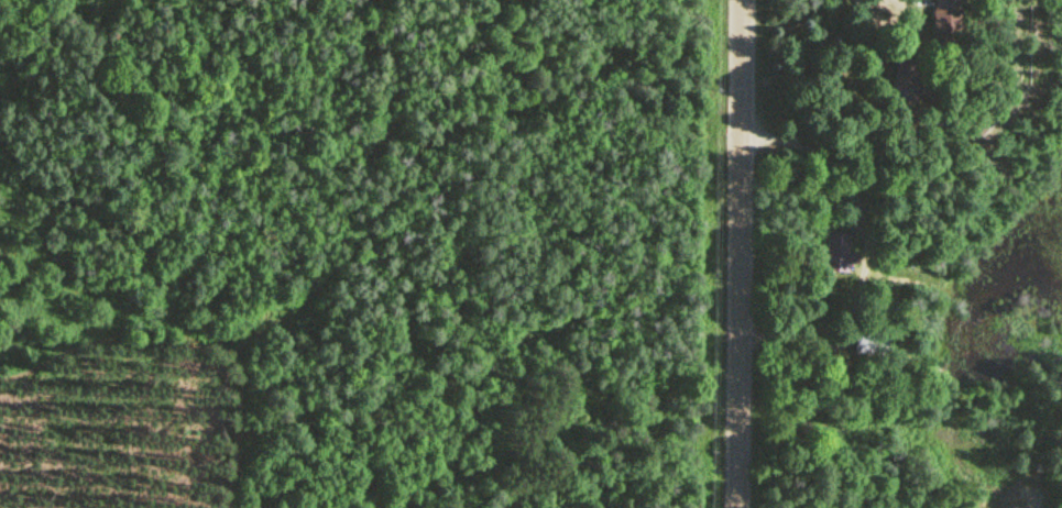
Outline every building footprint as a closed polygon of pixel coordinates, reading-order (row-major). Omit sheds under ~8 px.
[(931,38),(957,38),(958,0),(932,0),(931,38)] [(829,229),(828,267),(847,268),(847,262),(858,262),(858,251),(848,251),(850,230),(829,229)] [(855,325),(854,351),(886,353),(887,327),(855,325)]
